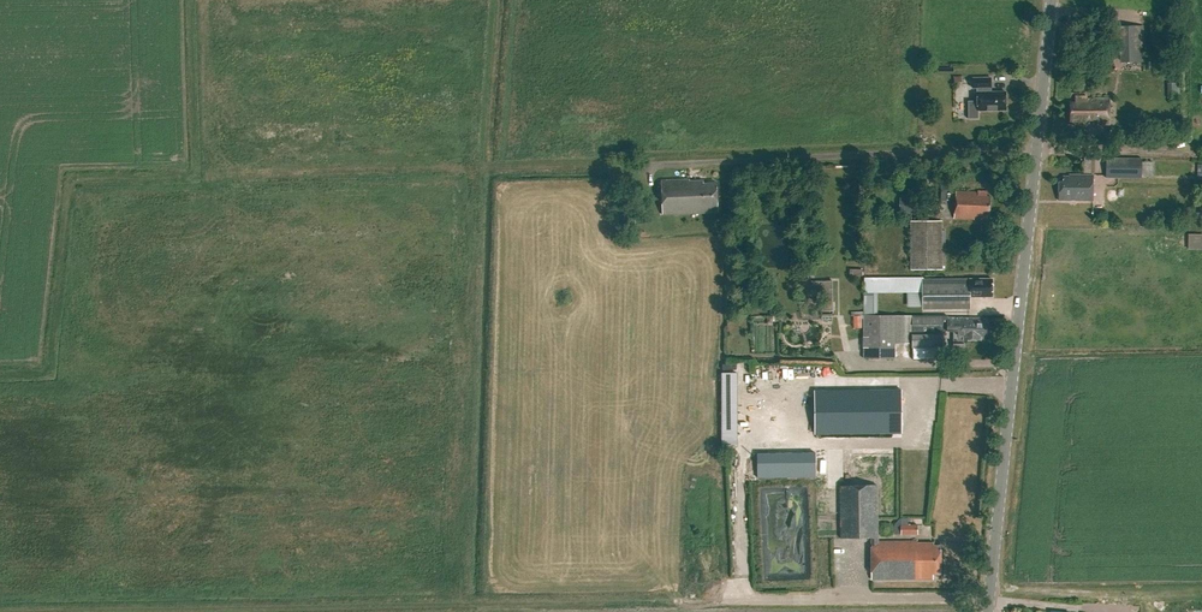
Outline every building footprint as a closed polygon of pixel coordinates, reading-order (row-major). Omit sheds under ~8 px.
[(1143,26),(1121,25),(1121,61),(1143,61),(1143,26)] [(977,101),(968,101),(968,119),(978,119),(978,112),(1006,112),(1005,94),(1005,92),(991,92),(991,89),(990,80),(990,78),(972,78),(972,80),(972,90),(977,90),(977,94),(977,101)] [(1182,95),(1181,80),(1170,80),(1170,96),(1182,95)] [(1088,100),(1088,98),(1075,98),(1075,104),(1069,104),(1070,128),(1085,127),(1085,128),(1109,127),(1108,100),(1088,100)] [(1099,170),(1094,154),(1083,158),(1088,173),(1099,170)] [(1106,178),(1142,178),(1142,175),(1142,162),(1142,158),(1106,158),(1106,178)] [(1142,162),(1142,175),(1153,175),(1153,162),(1142,162)] [(1093,176),(1068,175),(1068,177),(1062,177),(1062,182),(1058,182),(1058,201),(1092,202),(1093,176)] [(689,181),(689,180),(661,181),(662,218),(656,219),(656,232),(663,232),(663,225),(677,225),(677,215),(718,213),(717,183),(704,184),(704,181),(689,181)] [(989,222),(990,198),(987,198),(987,192),(978,191),(978,193),(956,192),(955,221),(973,221),(973,219),(981,219),(982,221),(989,222)] [(900,195),(899,204),(899,212),(914,213),(914,205),(915,196),(900,195)] [(911,272),(942,271),(941,223),(910,224),(911,272)] [(1188,249),(1201,249),(1201,234),(1188,234),(1188,249)] [(864,292),(865,315),(877,315),(877,294),(920,294),(920,311),(968,311),(968,298),(991,298),(991,281),(968,281),(921,281),(921,278),(864,279),(864,292)] [(811,303),(829,303),(833,303),(833,281),(811,281),(811,303)] [(851,312),(851,316),(854,316),(853,328),(861,328),(862,317),(863,317),(863,313),(851,312)] [(863,318),(863,359),(874,359),(895,359),(895,346),(895,344),(911,344),(911,348),(913,348),(942,348),(942,332),(953,332),(953,353),(964,353),(964,341),(988,340),(988,322),(988,317),(948,317),(948,316),(864,316),(864,318),(863,318)] [(742,371),(742,362),(726,362),(726,370),(742,371)] [(742,443),(742,372),(725,372),(725,443),(742,443)] [(901,389),(814,390),(815,435),(902,434),(901,389)] [(816,478),(816,453),(757,454),(757,478),(816,478)] [(919,544),(919,542),(878,542),(877,486),(838,487),(839,539),(869,538),(869,542),(870,582),(933,581),(933,577),(933,574),(940,574),(940,548),(929,548),(929,544),(919,544)] [(901,536),(918,536),(918,526),(901,527),(901,536)]
